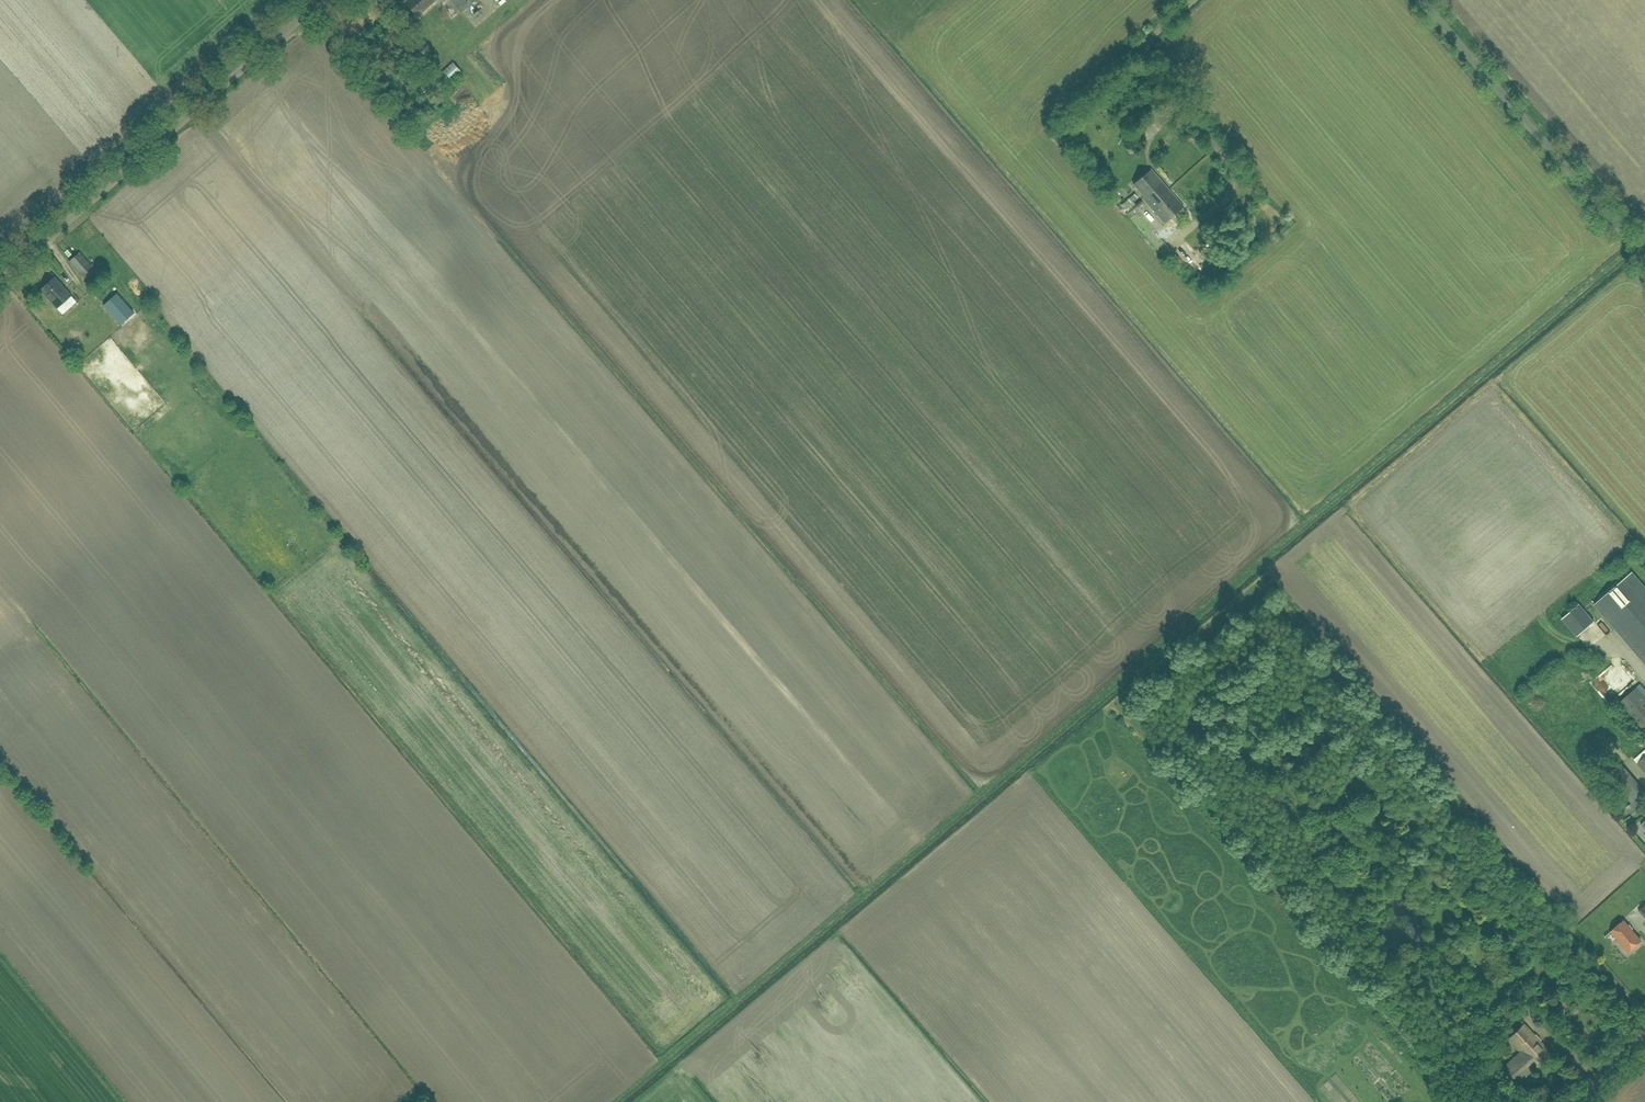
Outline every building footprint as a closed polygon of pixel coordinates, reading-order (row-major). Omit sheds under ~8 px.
[(406,2),(417,15),(435,0),(408,0),(406,2)] [(461,12),(475,0),(451,0),(461,12)] [(440,90),(461,71),(453,62),(432,81),(440,90)] [(1148,204),(1166,188),(1150,169),(1132,185),(1142,196),(1141,197),(1148,204)] [(1166,188),(1148,204),(1164,223),(1182,206),(1166,188)] [(87,279),(98,270),(92,263),(91,264),(79,252),(69,261),(79,272),(80,271),(87,279)] [(57,308),(71,295),(55,277),(41,289),(57,308)] [(117,293),(103,305),(120,325),(134,313),(117,293)] [(1644,664),(1644,587),(1632,572),(1594,605),(1644,664)] [(1594,621),(1579,604),(1562,619),(1577,636),(1594,621)] [(1593,630),(1582,637),(1589,648),(1600,642),(1593,630)] [(1618,672),(1622,680),(1613,684),(1616,691),(1633,685),(1627,669),(1618,672)] [(1636,687),(1617,704),(1644,736),(1644,697),(1636,687)] [(1636,763),(1644,773),(1644,756),(1636,763)] [(1634,777),(1622,786),(1632,799),(1644,790),(1634,777)] [(1629,951),(1641,940),(1623,920),(1611,932),(1629,951)] [(1518,1016),(1534,1002),(1527,993),(1511,1008),(1518,1016)] [(1514,1086),(1551,1053),(1524,1023),(1507,1038),(1519,1051),(1499,1070),(1514,1086)] [(1491,1059),(1501,1050),(1496,1045),(1486,1054),(1491,1059)]
